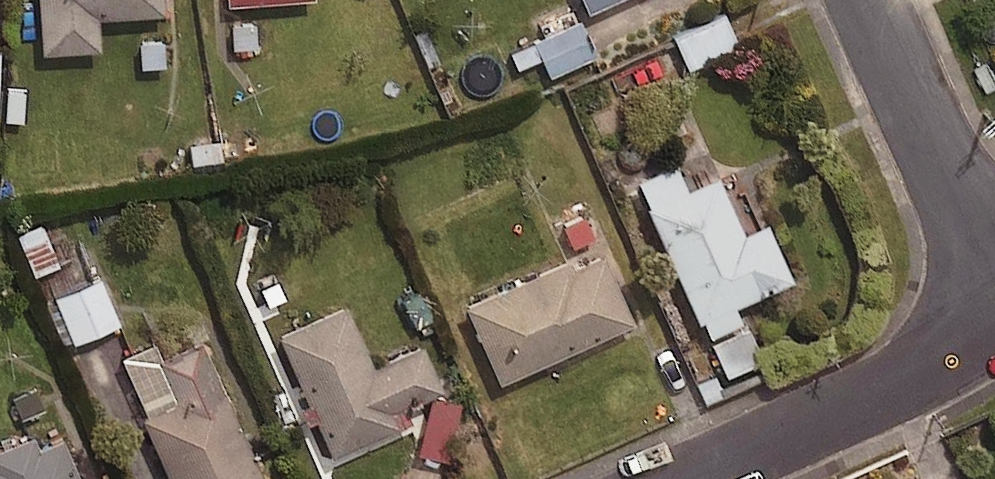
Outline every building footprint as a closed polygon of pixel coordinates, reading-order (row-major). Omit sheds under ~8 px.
[(166,0),(40,0),(42,45),(99,42),(98,9),(166,6),(166,0)] [(738,41),(724,8),(674,29),(688,62),(738,41)] [(598,50),(583,15),(510,46),(518,63),(542,53),(550,71),(598,50)] [(702,311),(711,330),(744,315),(736,296),(792,272),(768,216),(744,226),(719,170),(690,183),(677,155),(639,172),(651,200),(648,201),(697,313),(702,311)] [(59,259),(43,219),(18,229),(34,269),(59,259)] [(634,315),(604,248),(573,262),(569,254),(467,300),(500,374),(634,315)] [(119,318),(101,272),(56,290),(74,336),(119,318)] [(373,362),(347,300),(281,329),(332,448),(411,413),(404,397),(440,382),(423,340),(373,362)] [(761,358),(751,326),(714,336),(724,369),(761,358)] [(154,335),(121,349),(174,478),(265,478),(205,332),(160,350),(154,335)] [(57,423),(0,448),(0,478),(83,478),(57,423)]
